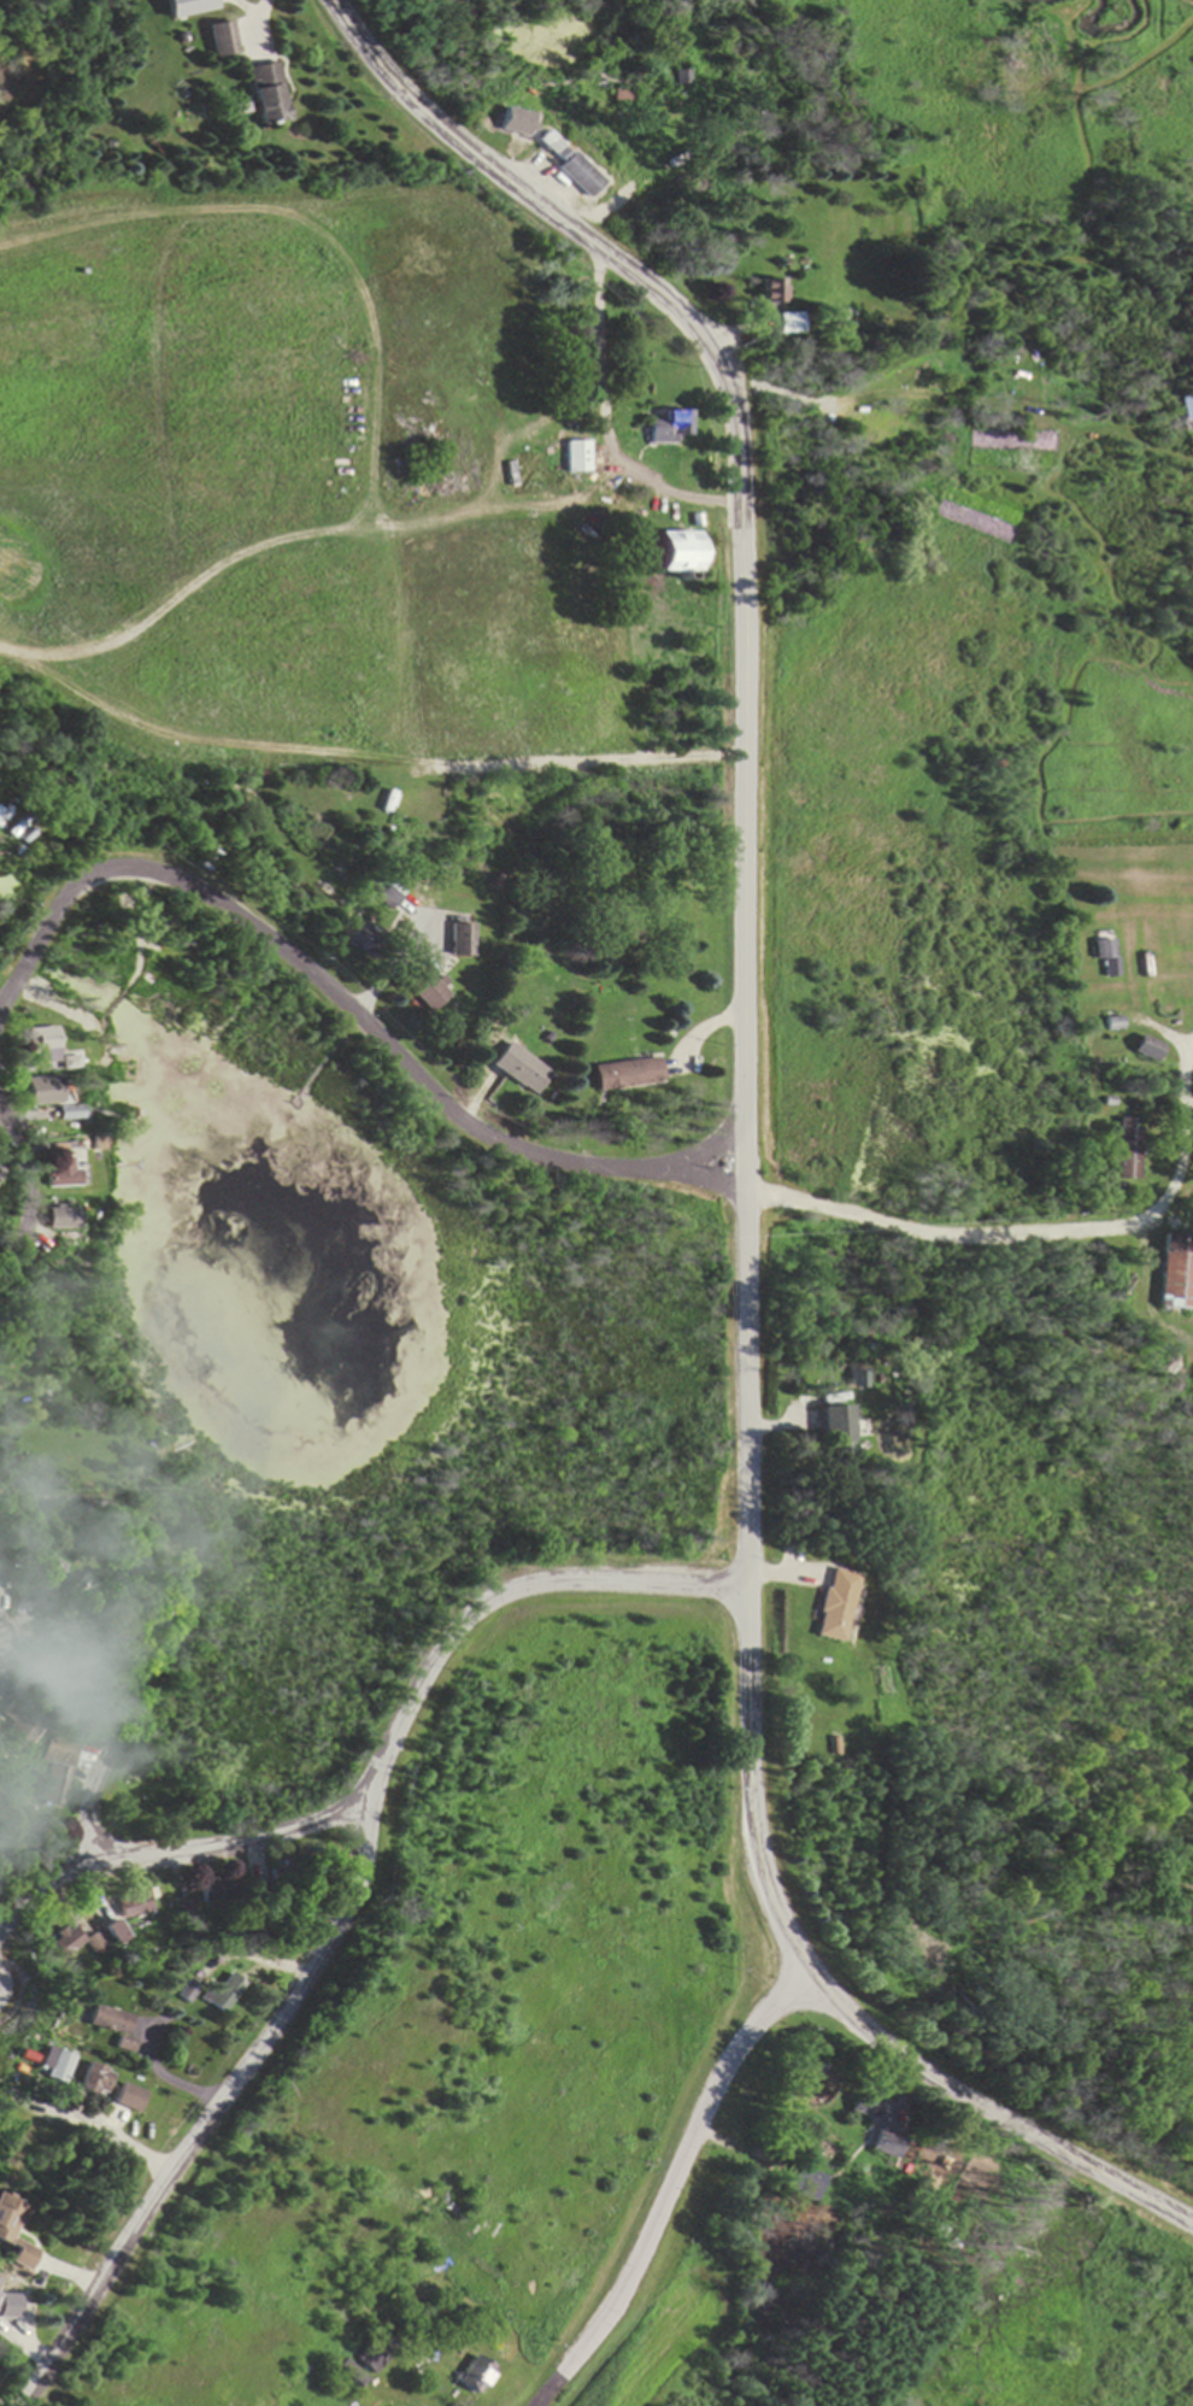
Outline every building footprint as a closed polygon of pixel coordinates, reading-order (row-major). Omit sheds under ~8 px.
[(240,54),(234,21),(210,26),(217,59),(240,54)] [(279,62),(248,67),(258,125),(288,120),(279,62)] [(530,113),(504,108),(499,133),(525,138),(530,113)] [(604,182),(573,151),(555,169),(586,200),(604,182)] [(759,280),(759,311),(780,311),(780,280),(759,280)] [(795,329),(795,316),(778,316),(778,329),(795,329)] [(689,412),(670,412),(670,423),(649,423),(649,444),(689,444),(689,412)] [(591,473),(591,442),(568,442),(568,473),(591,473)] [(695,534),(657,534),(657,571),(695,571),(695,534)] [(398,908),(405,897),(392,889),(385,901),(398,908)] [(477,958),(477,924),(454,924),(454,958),(477,958)] [(1093,943),(1094,962),(1114,961),(1113,942),(1093,943)] [(450,996),(423,967),(405,985),(432,1014),(450,996)] [(29,1029),(29,1064),(60,1064),(60,1029),(29,1029)] [(1131,1055),(1154,1064),(1162,1047),(1139,1037),(1131,1055)] [(535,1098),(552,1076),(510,1043),(493,1065),(535,1098)] [(598,1093),(665,1084),(662,1059),(595,1067),(598,1093)] [(28,1079),(28,1106),(62,1106),(62,1079),(28,1079)] [(1139,1181),(1139,1130),(1131,1130),(1131,1121),(1116,1121),(1116,1181),(1139,1181)] [(74,1161),(48,1161),(48,1189),(80,1189),(80,1172),(74,1172),(74,1161)] [(79,1211),(47,1211),(47,1231),(79,1231),(79,1211)] [(1161,1236),(1159,1310),(1192,1311),(1192,1237),(1161,1236)] [(866,1373),(851,1373),(851,1390),(866,1390),(866,1373)] [(821,1409),(821,1460),(850,1460),(850,1409),(821,1409)] [(5,1599),(20,1610),(44,1579),(30,1568),(5,1599)] [(855,1576),(827,1570),(814,1639),(843,1644),(855,1576)] [(265,1854),(250,1858),(256,1884),(272,1879),(265,1854)] [(116,1899),(121,1922),(110,1925),(114,1943),(129,1939),(124,1921),(154,1914),(148,1892),(116,1899)] [(59,1960),(86,1949),(78,1926),(50,1937),(59,1960)] [(219,2015),(243,1987),(227,1973),(203,2001),(219,2015)] [(130,2013),(88,2006),(84,2029),(117,2034),(115,2050),(132,2053),(133,2042),(126,2040),(130,2013)] [(114,2076),(91,2064),(77,2089),(100,2102),(114,2076)] [(114,2104),(138,2115),(147,2094),(123,2084),(114,2104)] [(889,2101),(859,2089),(849,2112),(879,2125),(889,2101)] [(871,2151),(903,2160),(910,2138),(878,2128),(871,2151)] [(827,2180),(799,2167),(787,2195),(814,2208),(827,2180)] [(23,2205),(0,2197),(0,2256),(29,2267),(36,2250),(10,2240),(23,2205)] [(0,2291),(0,2318),(17,2320),(19,2293),(0,2291)] [(371,2375),(393,2354),(376,2337),(354,2358),(371,2375)] [(495,2371),(475,2357),(456,2383),(476,2398),(495,2371)] [(355,2391),(365,2380),(344,2361),(334,2372),(355,2391)]
